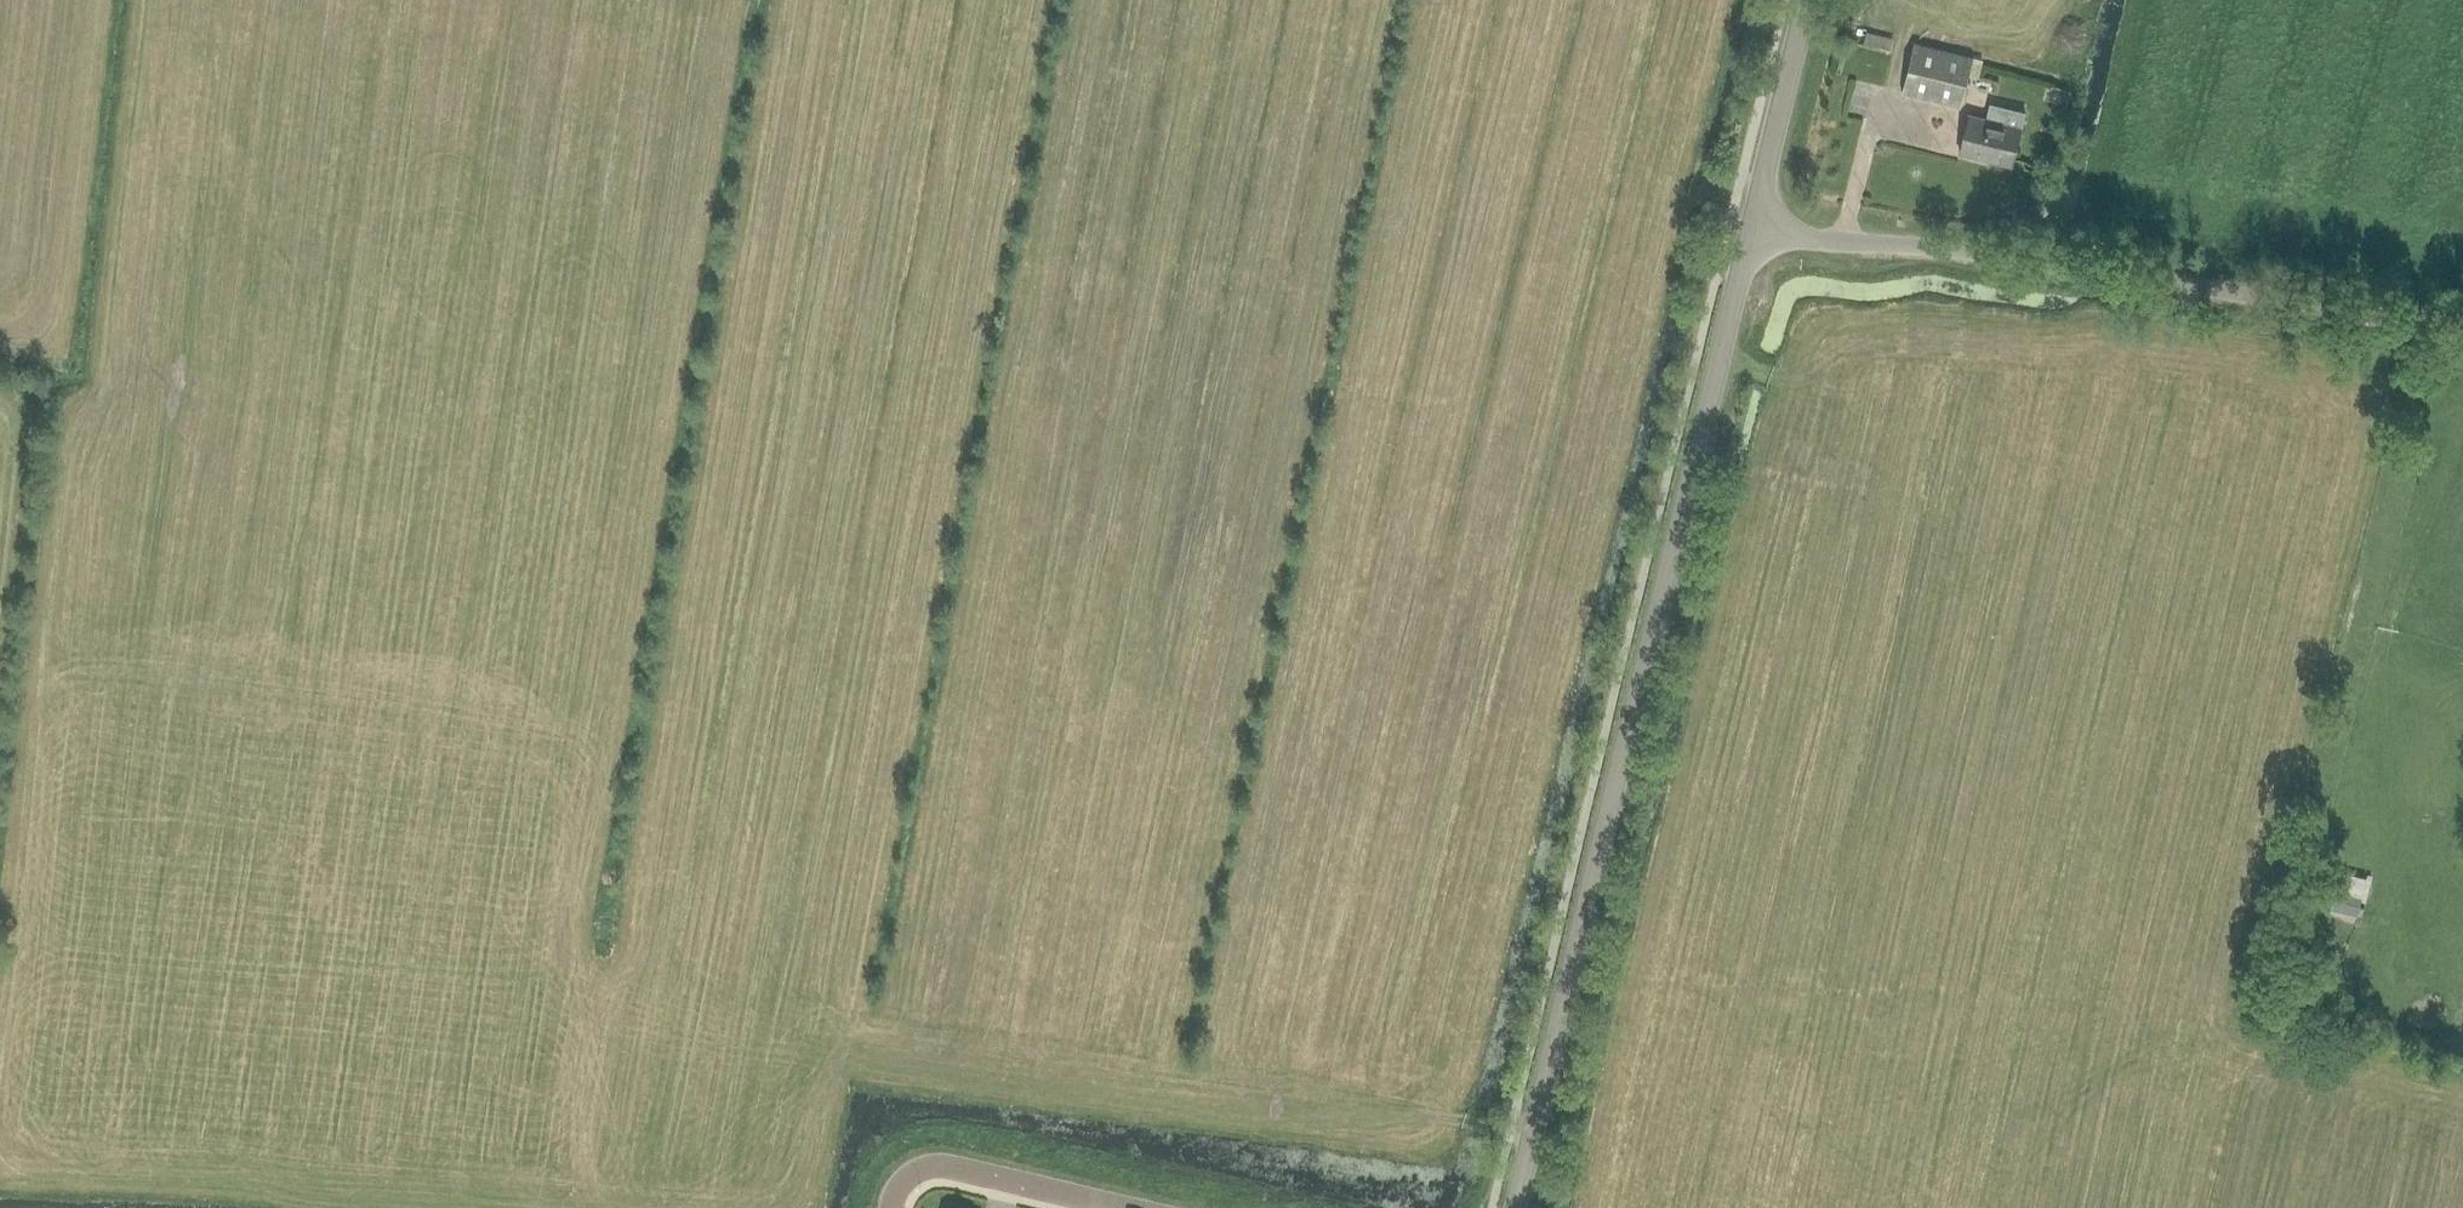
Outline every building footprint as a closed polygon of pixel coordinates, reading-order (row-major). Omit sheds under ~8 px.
[(1867,50),(1892,56),(1895,40),(1870,34),(1867,50)] [(1962,107),(1974,57),(1915,43),(1903,92),(1962,107)] [(2012,165),(2025,112),(1991,104),(1987,119),(1970,115),(1960,153),(2012,165)] [(2331,909),(2358,916),(2367,877),(2341,870),(2331,909)]
